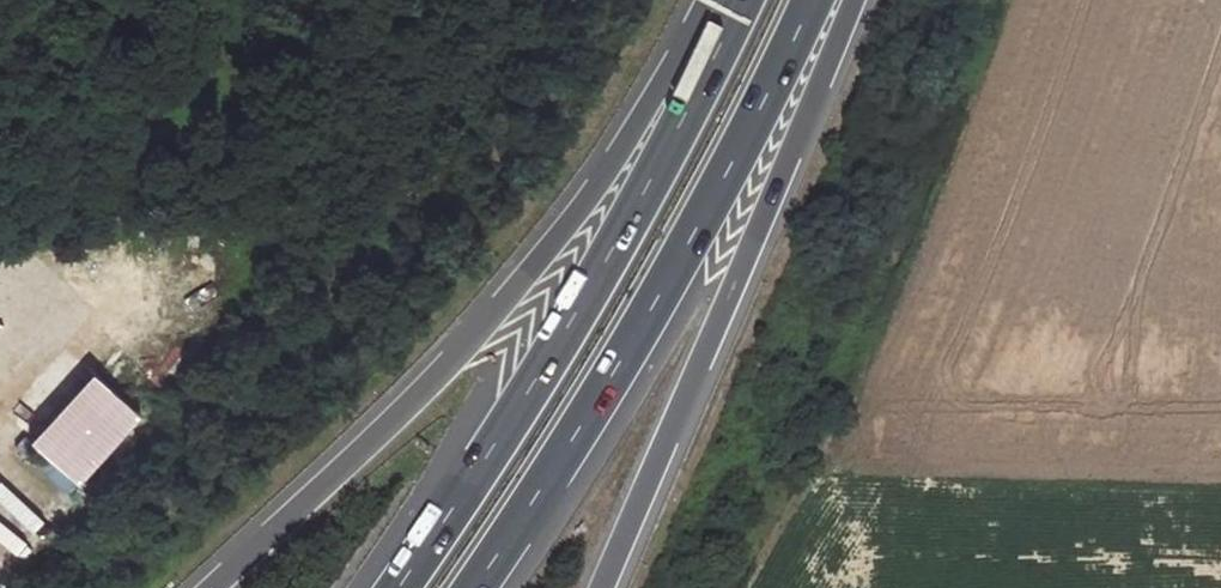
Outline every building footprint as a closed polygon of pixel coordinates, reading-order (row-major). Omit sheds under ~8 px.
[(98,377),(38,442),(82,482),(142,417),(98,377)]
